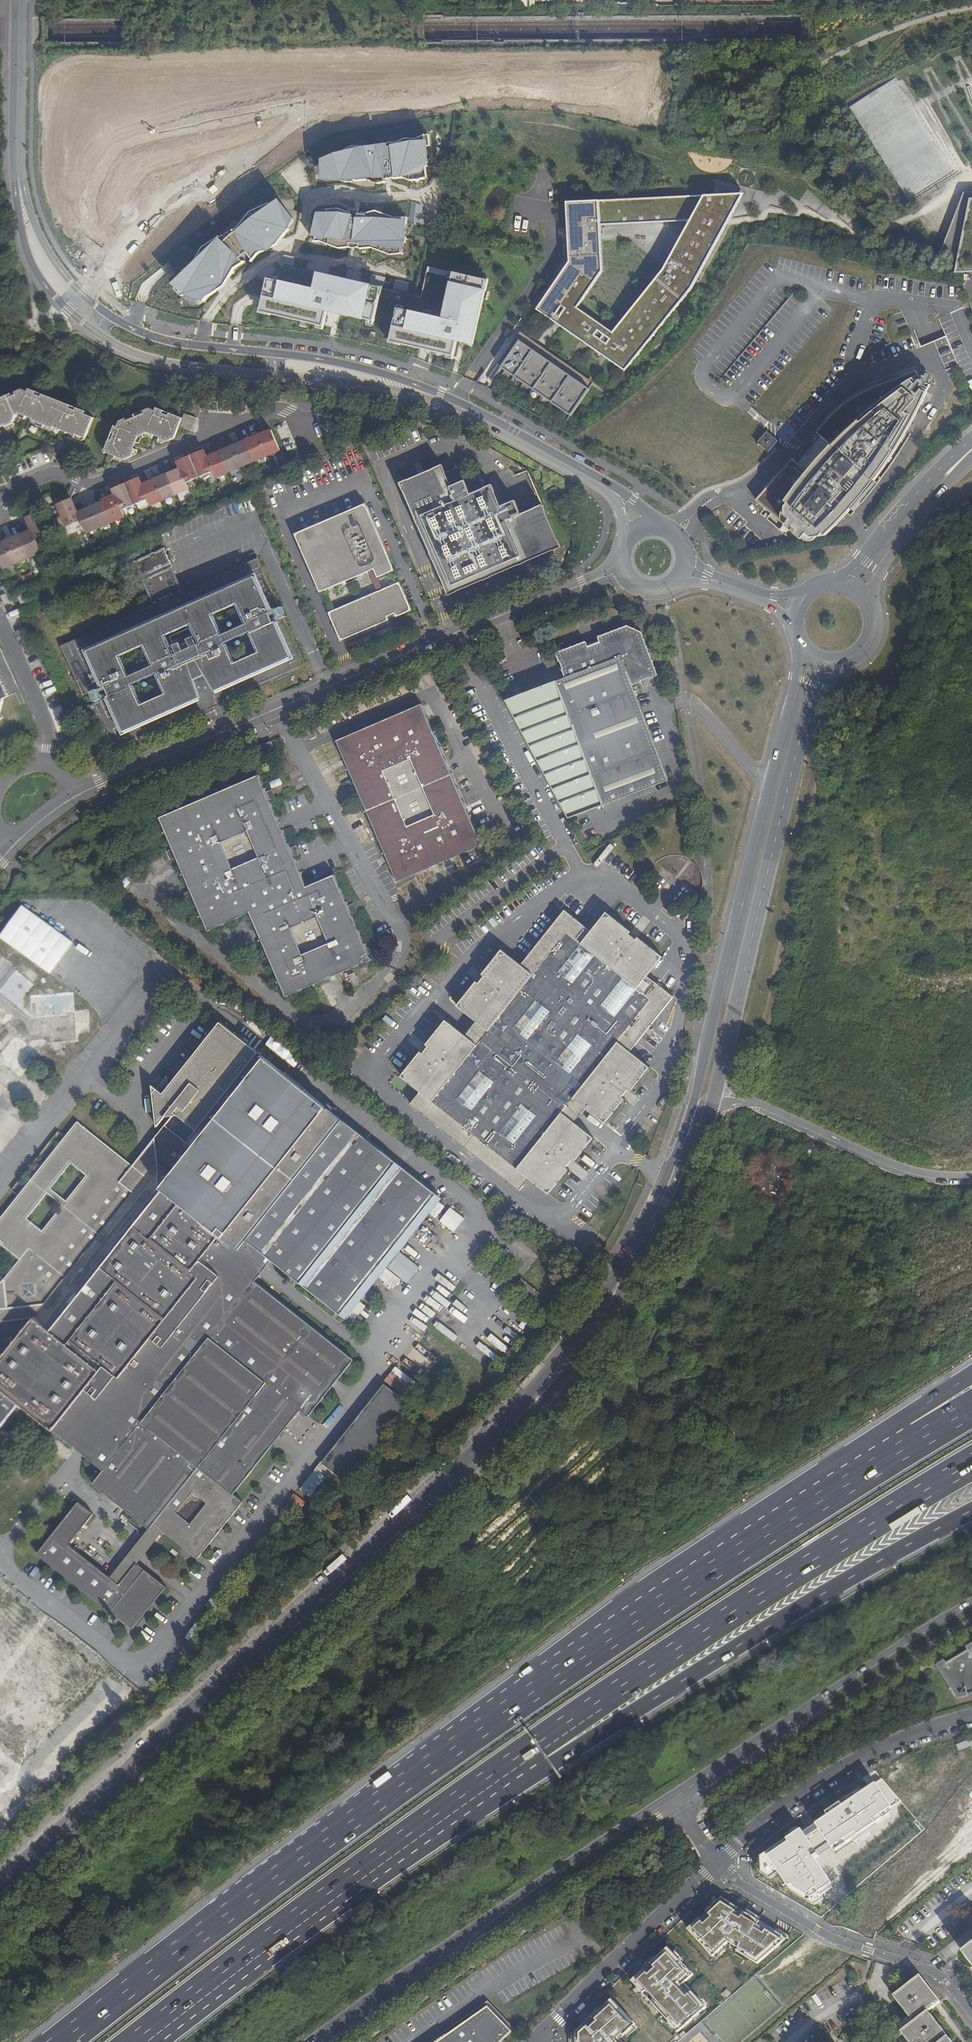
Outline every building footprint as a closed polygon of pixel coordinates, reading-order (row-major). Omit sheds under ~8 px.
[(355,148),(332,158),(329,179),(350,181),(384,177),(415,176),(439,163),(440,137),(355,148)] [(962,193),(937,259),(956,258),(953,275),(971,274),(971,193),(962,193)] [(537,310),(625,371),(692,288),(743,194),(703,195),(685,222),(686,228),(663,270),(611,333),(576,310),(602,272),(600,225),(599,200),(566,201),(570,263),(537,310)] [(703,195),(599,200),(600,225),(685,222),(703,195)] [(230,235),(181,281),(203,304),(231,285),(259,256),(277,252),(305,216),(290,196),(233,241),(230,235)] [(349,210),(327,210),(320,240),(347,248),(377,245),(399,253),(415,250),(420,217),(371,216),(349,210)] [(389,286),(328,272),(325,286),(274,274),(266,309),(330,324),(333,311),(381,322),(389,286)] [(497,280),(464,272),(453,317),(405,305),(396,340),(463,357),(468,339),(482,343),(497,280)] [(326,276),(315,273),(313,283),(323,285),(326,276)] [(182,284),(178,288),(186,297),(191,293),(182,284)] [(571,415),(589,388),(519,341),(501,368),(571,415)] [(793,460),(757,501),(803,540),(826,536),(836,527),(844,519),(852,510),(851,509),(873,481),(875,482),(881,474),(887,465),(893,455),(901,444),(907,432),(912,424),(917,414),(922,405),(927,395),(931,386),(928,384),(925,390),(921,387),(918,390),(915,387),(921,379),(917,372),(875,388),(863,394),(852,400),(842,408),(833,416),(825,423),(817,433),(822,437),(814,446),(812,444),(804,454),(806,455),(798,464),(793,460)] [(5,426),(6,427),(13,424),(16,416),(20,414),(32,419),(32,420),(53,429),(54,428),(75,437),(76,435),(85,439),(94,418),(85,415),(76,411),(70,408),(42,397),(36,395),(29,392),(22,389),(16,393),(17,395),(9,399),(0,403),(0,428),(5,426)] [(42,397),(70,408),(71,406),(43,395),(42,397)] [(151,409),(144,412),(145,415),(129,422),(139,439),(139,437),(148,433),(156,437),(160,429),(157,428),(158,426),(164,429),(160,438),(159,440),(166,443),(174,439),(179,427),(183,419),(170,413),(169,416),(163,414),(164,411),(159,408),(157,412),(151,409)] [(144,412),(127,419),(129,422),(145,415),(144,412)] [(185,414),(183,419),(179,427),(191,432),(192,431),(197,419),(185,414)] [(105,452),(124,460),(134,455),(136,450),(134,449),(125,445),(128,439),(130,440),(129,442),(136,445),(139,439),(129,422),(127,419),(121,422),(119,427),(116,426),(113,433),(116,435),(113,441),(110,439),(105,452)] [(267,455),(279,450),(271,431),(265,433),(264,431),(264,430),(259,432),(257,433),(267,455)] [(768,432),(758,443),(769,453),(779,442),(768,432)] [(254,461),(267,455),(257,433),(250,436),(251,437),(251,439),(245,441),(254,461)] [(134,449),(136,445),(129,442),(130,440),(128,439),(125,445),(134,449)] [(241,466),(254,461),(245,441),(239,444),(238,441),(234,443),(231,444),(241,466)] [(219,452),(228,472),(241,466),(231,444),(229,445),(224,447),(225,450),(219,452)] [(190,455),(199,477),(212,472),(205,455),(202,447),(195,450),(196,453),(190,455)] [(215,477),(228,472),(219,452),(213,455),(212,453),(205,455),(212,472),(215,477)] [(180,466),(186,482),(199,477),(190,455),(184,458),(183,455),(176,459),(180,466)] [(174,472),(168,475),(176,494),(189,489),(186,482),(180,466),(173,469),(174,472)] [(516,517),(519,512),(515,501),(501,507),(492,486),(485,489),(479,475),(465,481),(459,468),(445,473),(442,466),(400,483),(447,596),(560,548),(542,506),(521,515),(516,517)] [(148,499),(142,486),(137,475),(131,477),(132,480),(126,483),(135,505),(148,499)] [(158,476),(169,498),(176,494),(168,475),(162,477),(160,475),(158,476)] [(164,500),(169,498),(158,476),(154,477),(164,500)] [(148,483),(142,486),(148,499),(151,505),(164,500),(154,477),(147,480),(148,483)] [(112,487),(114,492),(122,511),(135,505),(126,483),(120,485),(118,483),(112,485),(112,487)] [(103,502),(112,523),(125,517),(122,511),(114,492),(107,495),(108,496),(108,497),(102,500),(103,502)] [(71,499),(58,505),(68,527),(81,521),(78,513),(71,499)] [(99,528),(112,523),(103,502),(97,504),(96,502),(90,505),(99,528)] [(363,504),(328,519),(331,528),(310,537),(306,528),(297,532),(296,533),(296,535),(295,536),(318,589),(319,590),(320,591),(322,590),(368,571),(377,591),(331,611),(330,611),(329,613),(329,615),(338,637),(339,638),(340,639),(342,639),(383,621),(385,620),(386,619),(386,618),(386,616),(393,613),(394,615),(396,615),(397,615),(408,611),(409,609),(409,608),(399,585),(398,584),(397,583),(396,584),(382,589),(376,577),(389,571),(391,570),(392,568),(391,567),(365,506),(364,505),(363,504)] [(81,521),(86,534),(99,528),(90,505),(83,508),(83,509),(84,511),(78,513),(81,521)] [(31,527),(36,540),(49,534),(40,512),(27,517),(31,527)] [(328,519),(306,528),(310,537),(331,528),(328,519)] [(25,533),(19,535),(28,557),(41,552),(36,540),(31,527),(24,530),(25,533)] [(28,557),(19,535),(13,538),(12,535),(5,538),(16,563),(28,557)] [(5,538),(0,540),(0,561),(3,568),(16,563),(5,538)] [(164,548),(144,557),(134,561),(141,577),(143,576),(151,573),(162,568),(171,564),(164,548)] [(108,753),(209,708),(252,689),(305,665),(258,558),(209,580),(183,591),(176,594),(165,570),(163,570),(152,575),(144,579),(142,580),(153,605),(61,646),(108,753)] [(172,567),(165,570),(176,594),(183,591),(172,567)] [(23,594),(18,596),(23,608),(28,605),(23,594)] [(567,684),(509,706),(517,722),(571,824),(669,787),(635,694),(659,685),(643,645),(626,636),(559,662),(567,684)] [(4,717),(0,714),(4,699),(9,696),(0,678),(0,721),(4,717)] [(422,704),(337,740),(397,881),(482,845),(422,704)] [(313,743),(319,740),(314,729),(308,732),(313,743)] [(270,741),(261,745),(265,755),(274,751),(270,741)] [(275,753),(266,758),(270,768),(280,764),(275,753)] [(352,915),(348,906),(335,874),(313,883),(307,885),(294,857),(290,848),(270,801),(266,792),(259,774),(196,801),(158,817),(161,826),(171,849),(175,858),(189,891),(192,897),(193,900),(207,932),(223,925),(249,914),(262,944),(267,957),(271,966),(283,993),(285,998),(372,961),(352,915)] [(266,792),(270,801),(275,799),(271,790),(266,792)] [(290,848),(294,857),(299,855),(295,846),(290,848)] [(175,858),(171,849),(166,851),(170,860),(175,858)] [(192,897),(189,891),(184,893),(188,902),(193,900),(192,897)] [(348,906),(352,915),(357,913),(353,904),(348,906)] [(630,1052),(673,998),(647,977),(664,957),(640,938),(632,931),(617,920),(607,911),(591,931),(565,910),(521,965),(502,949),(482,974),(485,976),(479,983),(477,981),(457,1006),(477,1021),(465,1035),(446,1020),(426,1044),(429,1046),(423,1053),(421,1051),(401,1076),(421,1091),(411,1104),(520,1190),(530,1178),(549,1193),(568,1169),(566,1167),(572,1160),(574,1162),(594,1137),(574,1122),(586,1108),(605,1123),(624,1098),(622,1097),(628,1089),(630,1091),(650,1067),(630,1052)] [(271,966),(267,957),(263,958),(267,968),(271,966)] [(25,961),(1,992),(20,1007),(44,976),(25,961)] [(78,992),(33,994),(34,1019),(59,1018),(59,1026),(35,1027),(35,1044),(84,1041),(84,1034),(94,1034),(93,1018),(80,1018),(78,992)] [(5,1028),(14,1014),(0,1005),(0,1025),(5,1028)] [(20,1403),(104,1470),(93,1483),(150,1529),(154,1524),(198,1558),(243,1501),(233,1494),(273,1444),(266,1439),(282,1419),(289,1424),(300,1410),(309,1416),(354,1359),(255,1281),(272,1260),(293,1277),(341,1314),(340,1313),(407,1231),(437,1194),(397,1162),(343,1119),(326,1105),(303,1087),(262,1055),(261,1058),(257,1055),(220,1021),(168,1084),(162,1092),(156,1087),(153,1091),(154,1126),(162,1115),(170,1114),(152,1136),(154,1148),(142,1149),(141,1149),(143,1161),(131,1162),(130,1163),(75,1119),(63,1134),(56,1129),(9,1187),(17,1193),(0,1213),(0,1243),(17,1257),(2,1276),(0,1275),(0,1428),(20,1403)] [(11,1067),(28,1042),(17,1034),(0,1059),(0,1060),(11,1067)] [(167,1073),(156,1087),(162,1092),(168,1084),(167,1073)] [(17,1082),(10,1091),(26,1103),(33,1094),(17,1082)] [(152,1136),(142,1149),(154,1148),(152,1136)] [(141,1149),(131,1162),(143,1161),(141,1149)] [(925,1269),(920,1281),(929,1286),(935,1274),(925,1269)] [(408,1402),(384,1384),(322,1462),(321,1462),(300,1488),(310,1496),(325,1477),(328,1479),(334,1472),(346,1481),(408,1402)] [(273,1444),(289,1424),(282,1419),(266,1439),(273,1444)] [(79,1502),(37,1553),(132,1629),(166,1587),(137,1563),(120,1585),(115,1590),(93,1572),(97,1567),(69,1544),(93,1513),(79,1502)] [(42,1532),(47,1535),(53,1528),(49,1524),(42,1532)] [(120,1585),(97,1567),(93,1572),(115,1590),(120,1585)] [(371,1645),(363,1649),(367,1658),(375,1654),(371,1645)] [(967,1650),(968,1652),(946,1664),(946,1663),(939,1667),(959,1698),(971,1695),(971,1648),(967,1650)] [(727,1896),(689,1929),(714,1958),(734,1941),(736,1942),(745,1952),(753,1957),(760,1965),(767,1959),(771,1952),(789,1937),(783,1929),(763,1918),(761,1915),(742,1905),(742,1904),(727,1896)] [(671,1945),(632,1977),(678,2031),(709,2005),(689,1981),(696,1975),(671,1945)] [(971,1963),(971,1945),(963,1952),(965,1954),(971,1963)] [(773,1986),(785,1999),(811,1976),(800,1963),(773,1986)] [(920,1975),(894,1996),(909,2015),(914,2021),(901,2031),(910,2041),(951,2041),(932,2017),(927,2011),(941,2001),(929,1986),(920,1975)] [(578,2034),(581,2036),(576,2041),(628,2041),(625,2039),(641,2023),(614,1996),(578,2034)] [(437,2041),(500,2041),(511,2031),(488,2006),(437,2041)] [(896,2025),(901,2031),(914,2021),(909,2015),(896,2025)]
